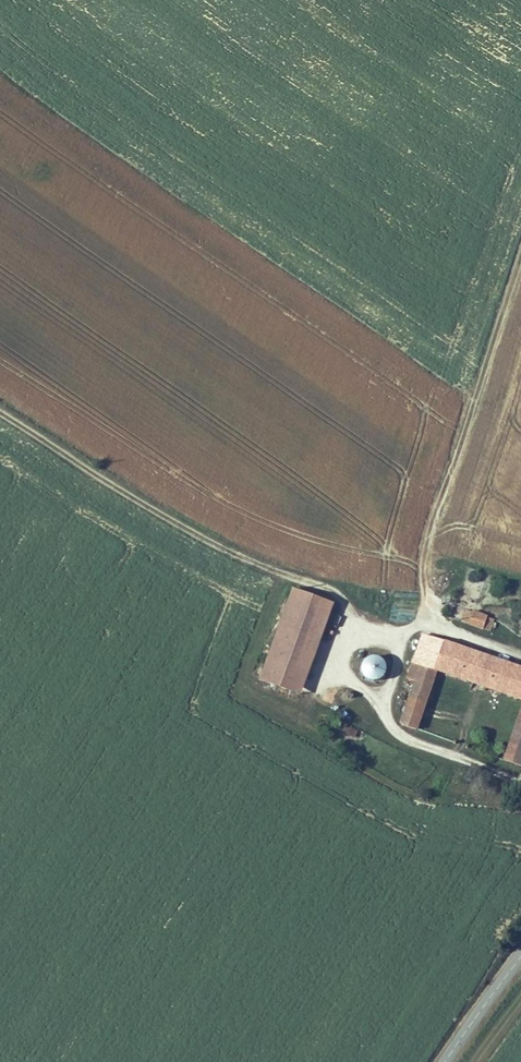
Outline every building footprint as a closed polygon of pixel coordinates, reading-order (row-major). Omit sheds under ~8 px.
[(301,697),(335,604),(293,589),(259,681),(301,697)] [(460,621),(467,624),(471,612),(464,610),(460,621)] [(487,616),(472,610),(471,612),(467,624),(467,625),(482,630),(483,629),(486,617),(487,616)] [(486,617),(483,629),(490,631),(494,619),(486,617)] [(420,635),(405,679),(412,682),(398,724),(415,730),(437,673),(520,702),(520,668),(443,641),(443,642),(420,635)] [(368,680),(373,681),(378,681),(383,678),(386,674),(387,668),(385,663),(381,659),(376,657),(371,658),(366,661),(363,665),(362,671),(364,676),(368,680)] [(502,761),(520,767),(520,706),(502,761)] [(343,726),(341,734),(356,737),(357,729),(343,726)]
